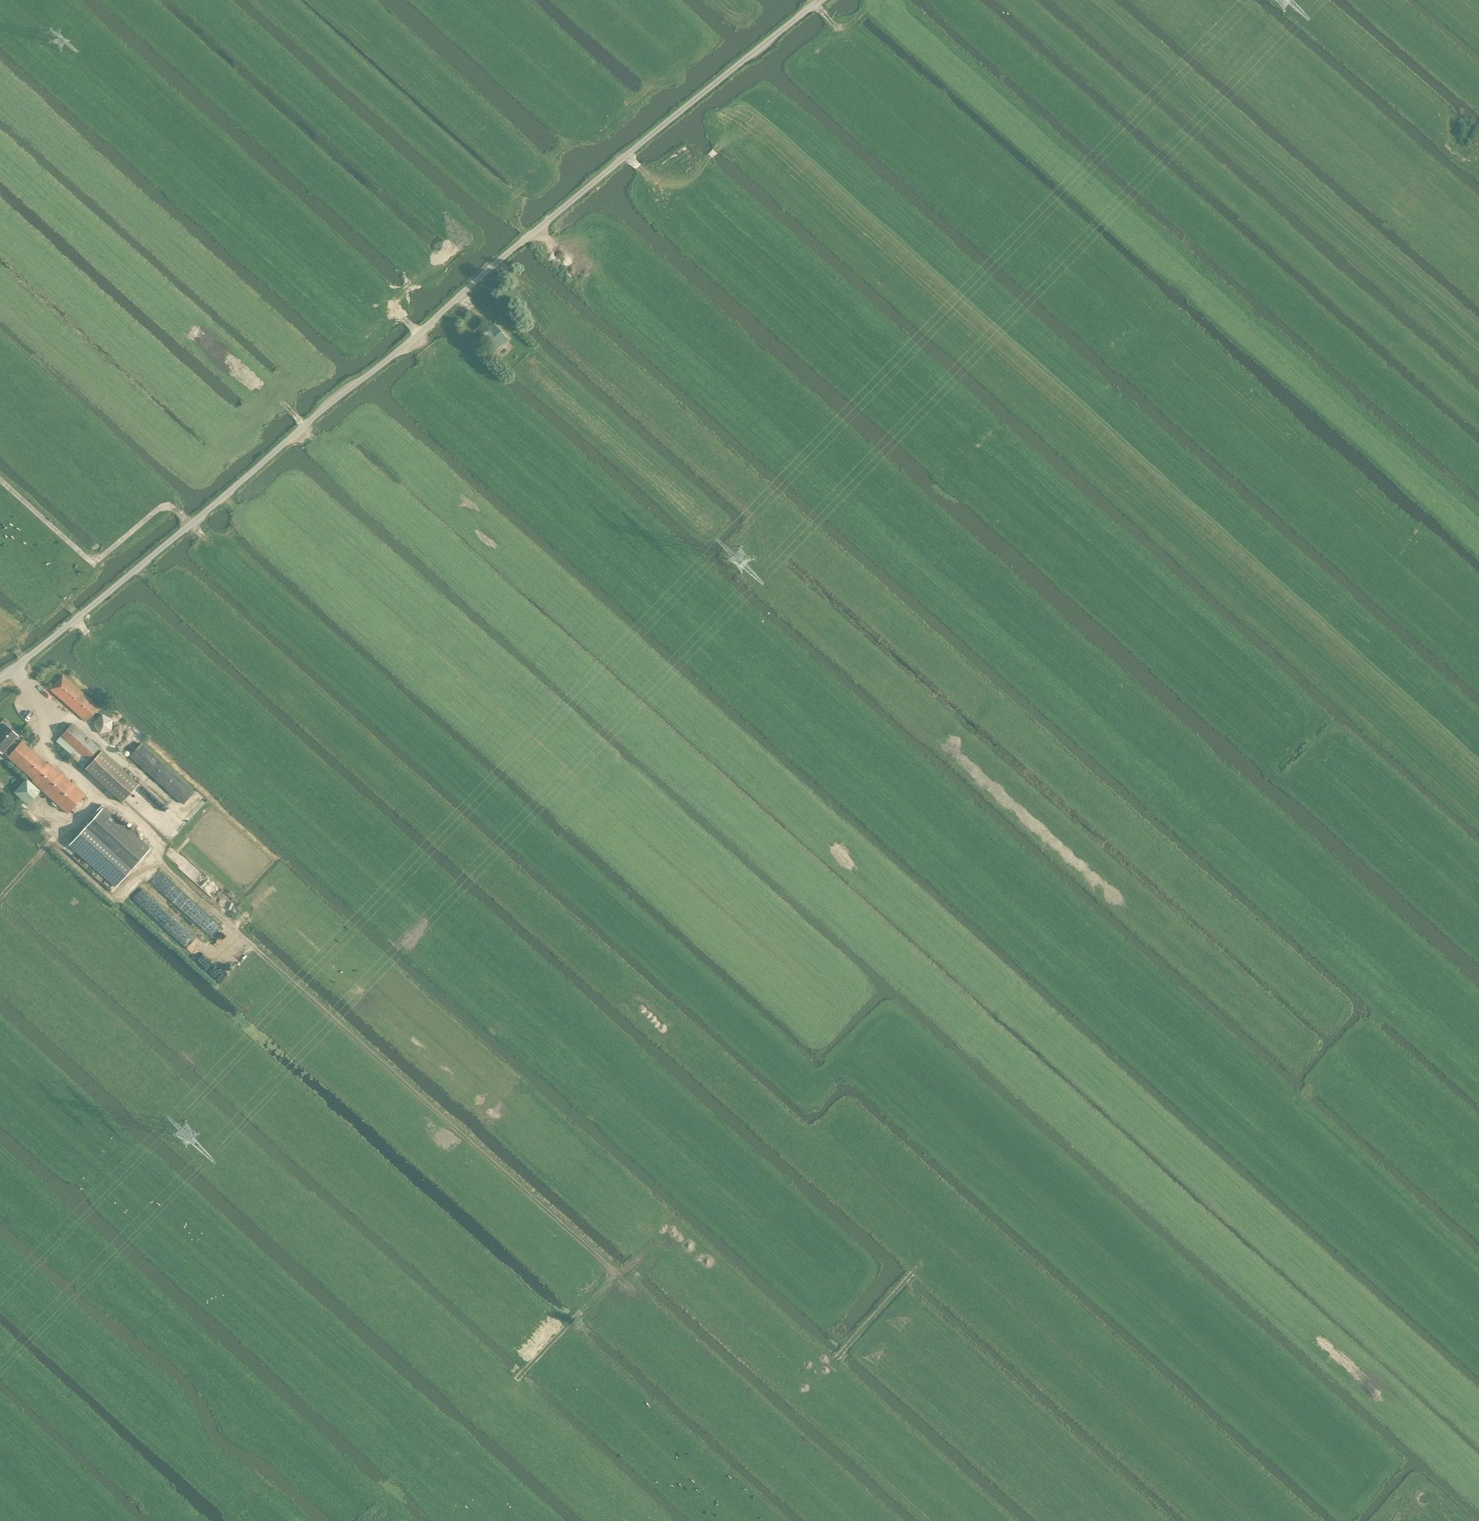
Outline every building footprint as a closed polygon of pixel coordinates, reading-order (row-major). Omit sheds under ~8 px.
[(502,336),(505,334),(495,323),(482,334),(492,345),(487,350),(493,356),(508,342),(502,336)] [(63,675),(50,689),(86,721),(99,707),(63,675)] [(101,713),(93,723),(99,733),(107,731),(111,731),(112,719),(101,713)] [(72,723),(60,736),(87,760),(98,747),(72,723)] [(2,753),(2,752),(3,752),(33,779),(31,781),(68,813),(84,795),(48,762),(47,764),(22,741),(18,745),(13,740),(17,736),(4,724),(4,725),(0,729),(0,751),(2,753)] [(141,744),(130,755),(183,803),(193,792),(141,744)] [(101,750),(86,767),(109,787),(124,801),(139,784),(123,770),(101,750)] [(81,831),(68,845),(115,886),(127,873),(150,848),(104,806),(81,831)]
